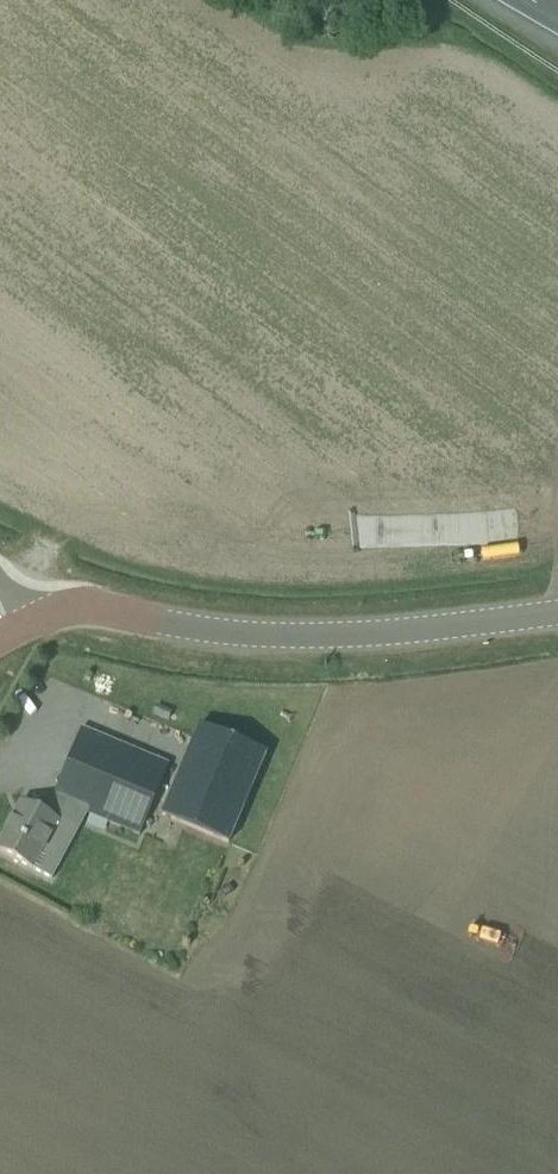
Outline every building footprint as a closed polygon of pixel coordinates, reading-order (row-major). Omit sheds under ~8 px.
[(157,705),(153,714),(167,720),(171,710),(157,705)] [(227,840),(265,749),(199,722),(161,812),(227,840)] [(81,729),(45,814),(68,826),(67,828),(78,833),(86,813),(139,836),(168,765),(81,729)] [(51,838),(59,843),(67,828),(68,826),(45,814),(21,802),(0,841),(0,852),(33,870),(51,838)]
